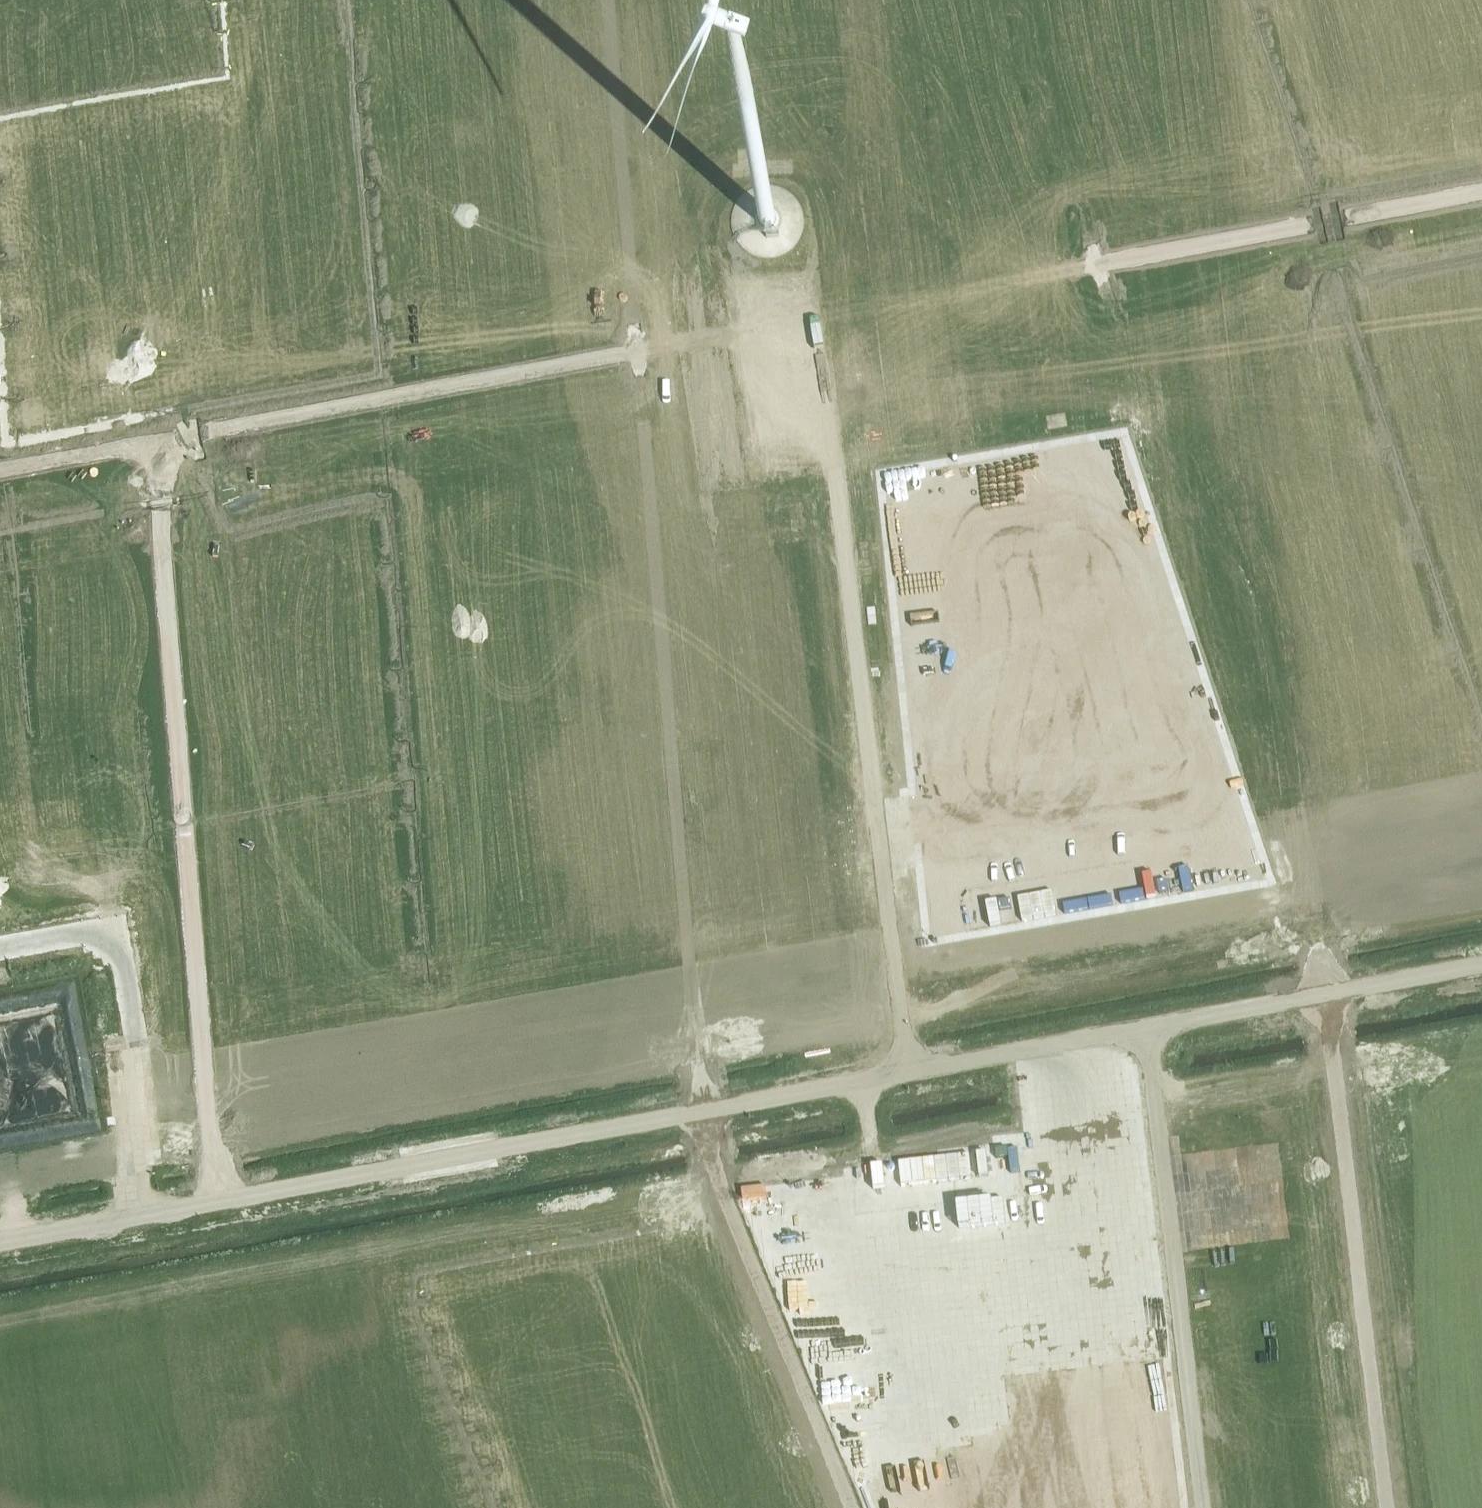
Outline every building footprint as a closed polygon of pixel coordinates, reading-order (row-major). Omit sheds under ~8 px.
[(754,218),(753,222),(754,226),(755,230),(758,233),(761,236),(764,237),(769,237),(774,235),(777,233),(779,230),(780,227),(780,223),(779,218),(776,214),(772,211),(768,210),(763,211),(759,213),(756,215),(754,218)]
